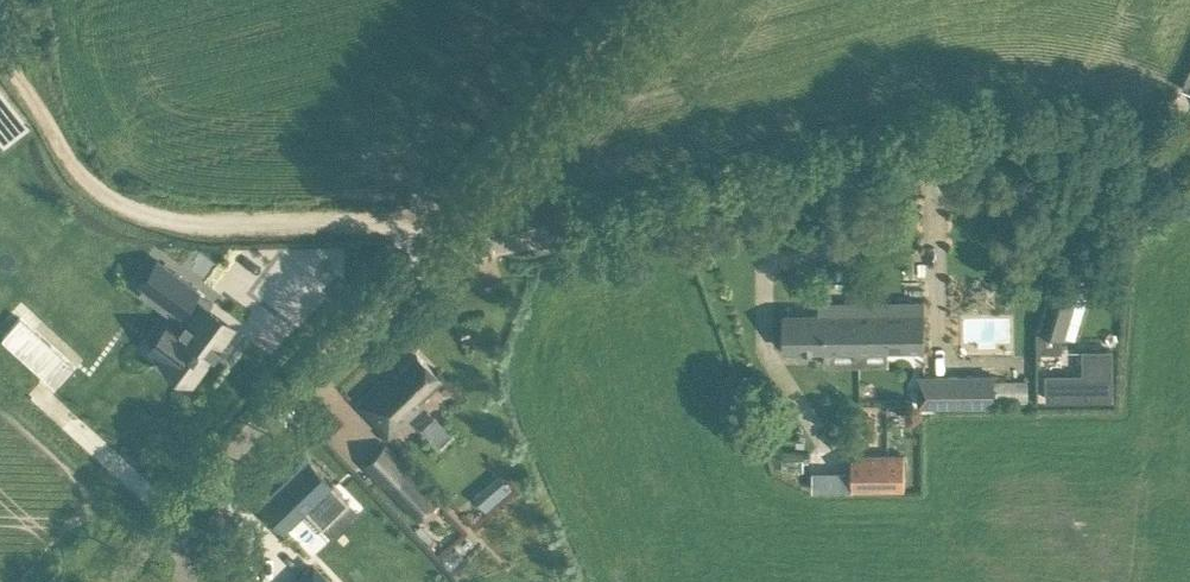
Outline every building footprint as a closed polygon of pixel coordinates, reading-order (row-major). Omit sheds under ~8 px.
[(157,257),(139,281),(178,310),(165,328),(151,347),(160,353),(158,355),(191,379),(210,352),(212,354),(214,352),(212,351),(216,345),(218,346),(219,344),(217,343),(231,324),(192,295),(197,287),(157,257)] [(1054,275),(1038,327),(1039,327),(1062,334),(1063,335),(1078,282),(1054,275)] [(925,346),(925,324),(925,300),(856,301),(857,321),(859,321),(859,347),(925,346)] [(786,348),(859,347),(859,321),(857,321),(856,301),(819,302),(819,311),(785,311),(786,348)] [(1048,373),(1047,397),(1113,396),(1113,349),(1084,349),(1084,373),(1048,373)] [(418,400),(441,378),(417,352),(394,374),(393,373),(361,403),(388,432),(420,401),(418,400)] [(995,373),(919,373),(919,404),(995,404),(995,373)] [(853,488),(906,487),(906,450),(853,452),(853,488)] [(269,490),(257,502),(258,503),(260,502),(283,526),(281,527),(282,528),(304,507),(322,526),(349,501),(331,482),(332,480),(331,479),(330,481),(307,457),(308,455),(307,454),(295,466),(293,464),(292,465),(294,467),(270,489),(268,487),(267,488),(269,490)] [(418,517),(435,500),(402,466),(385,482),(418,517)] [(503,468),(475,489),(488,507),(516,486),(503,468)] [(275,579),(277,581),(333,581),(303,551),(275,579)]
